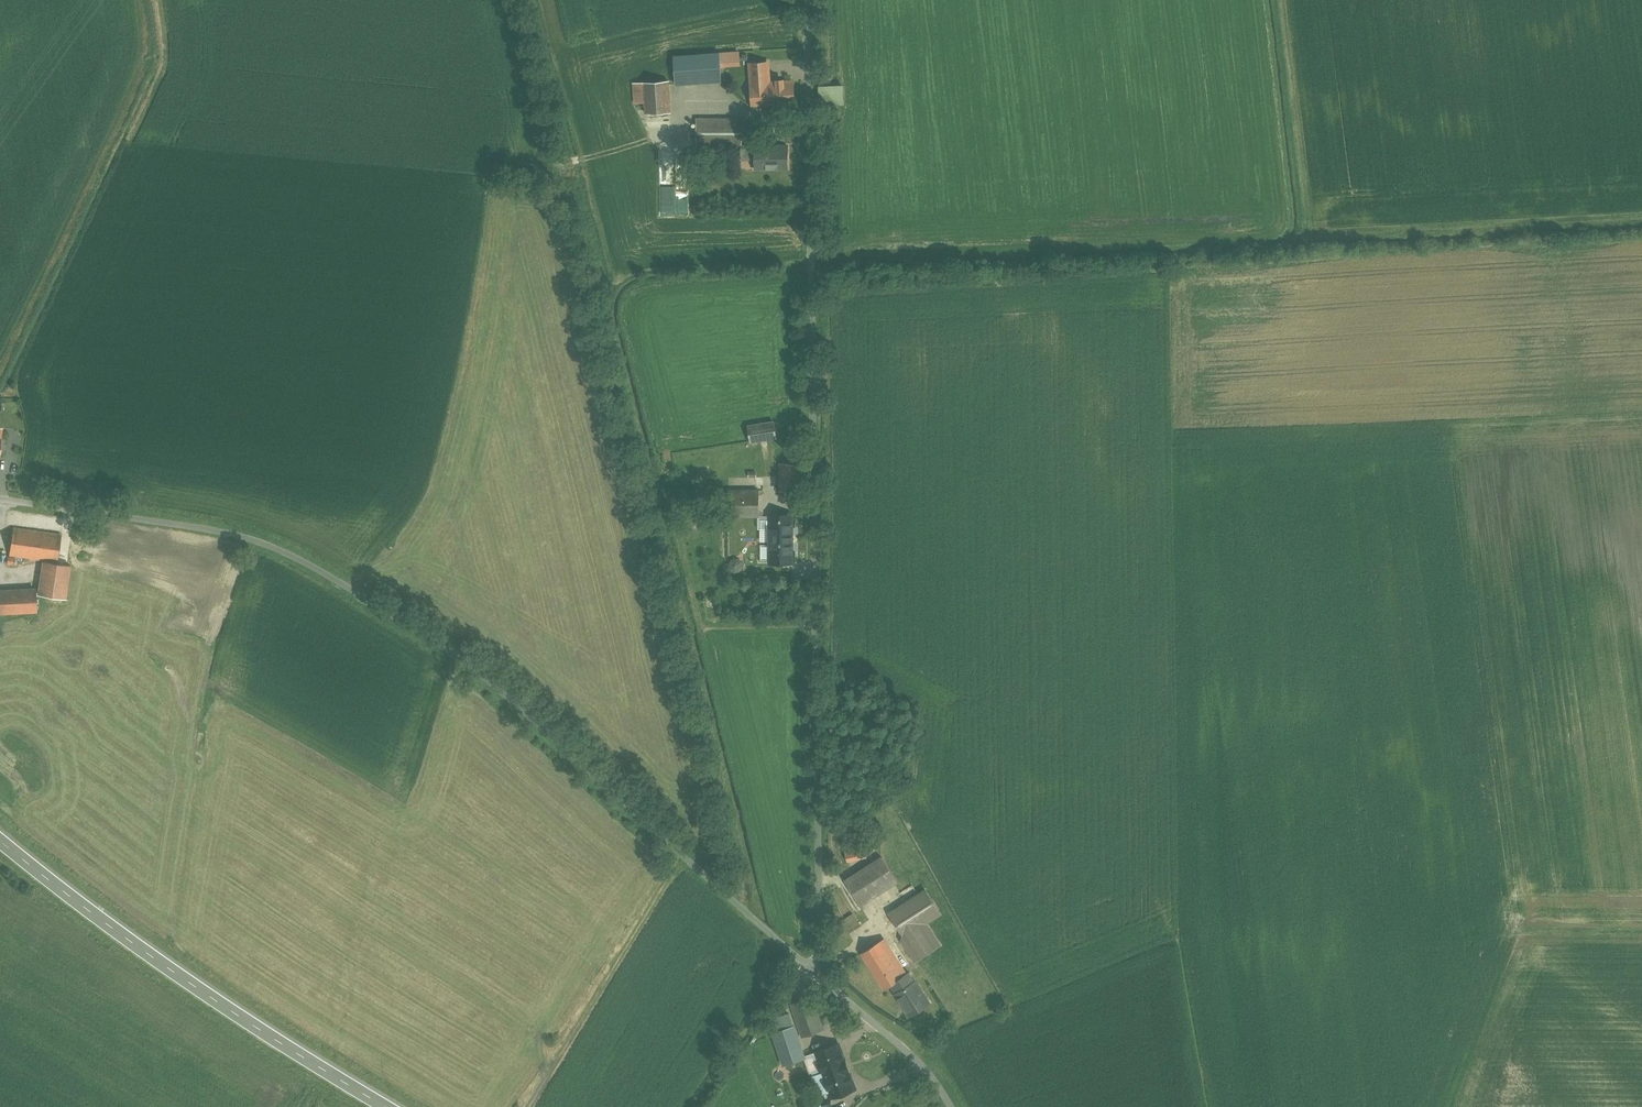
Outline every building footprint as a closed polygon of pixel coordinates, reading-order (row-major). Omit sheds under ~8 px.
[(720,53),(674,56),(677,85),(722,82),(721,77),(720,67),(721,67),(720,53)] [(767,64),(751,65),(754,104),(793,102),(792,79),(769,81),(767,64)] [(721,67),(720,67),(721,77),(739,75),(738,66),(721,67)] [(668,81),(644,83),(647,114),(671,112),(668,81)] [(742,119),(697,119),(697,146),(741,146),(742,146),(742,119)] [(778,148),(756,148),(756,146),(742,146),(741,146),(742,158),(756,158),(756,169),(789,169),(788,146),(778,146),(778,148)] [(775,422),(748,426),(750,442),(777,437),(775,422)] [(803,437),(787,437),(787,463),(803,463),(803,437)] [(787,463),(780,463),(780,491),(803,491),(803,463),(787,463)] [(759,491),(728,491),(728,515),(759,515),(759,491)] [(792,515),(770,515),(770,562),(792,562),(792,535),(791,535),(791,529),(792,529),(792,515)] [(61,534),(15,528),(12,555),(58,561),(61,534)] [(741,570),(743,558),(734,557),(732,569),(741,570)] [(70,565),(44,561),(39,594),(65,599),(70,565)] [(0,591),(0,613),(37,611),(36,589),(0,591)] [(851,861),(869,856),(864,839),(846,843),(851,861)] [(882,857),(845,880),(861,905),(898,881),(882,857)] [(941,944),(911,899),(904,903),(933,949),(941,944)] [(933,949),(904,903),(886,914),(916,960),(933,949)] [(854,913),(841,921),(849,933),(861,925),(854,913)] [(907,974),(884,938),(880,941),(902,977),(904,976),(907,974)] [(880,941),(861,953),(884,989),(894,982),(903,977),(902,977),(880,941)] [(915,980),(910,972),(907,974),(904,976),(909,984),(915,980)] [(904,976),(902,977),(903,977),(894,982),(900,990),(909,984),(904,976)] [(900,990),(896,993),(902,1002),(903,1002),(911,1015),(910,1015),(911,1016),(930,1003),(915,980),(909,984),(900,990)] [(813,996),(791,1004),(802,1036),(824,1029),(813,996)] [(794,1025),(773,1033),(784,1065),(805,1057),(794,1025)] [(838,1044),(816,1052),(832,1096),(855,1087),(838,1044)] [(801,1100),(803,1106),(829,1106),(825,1093),(801,1100)]
